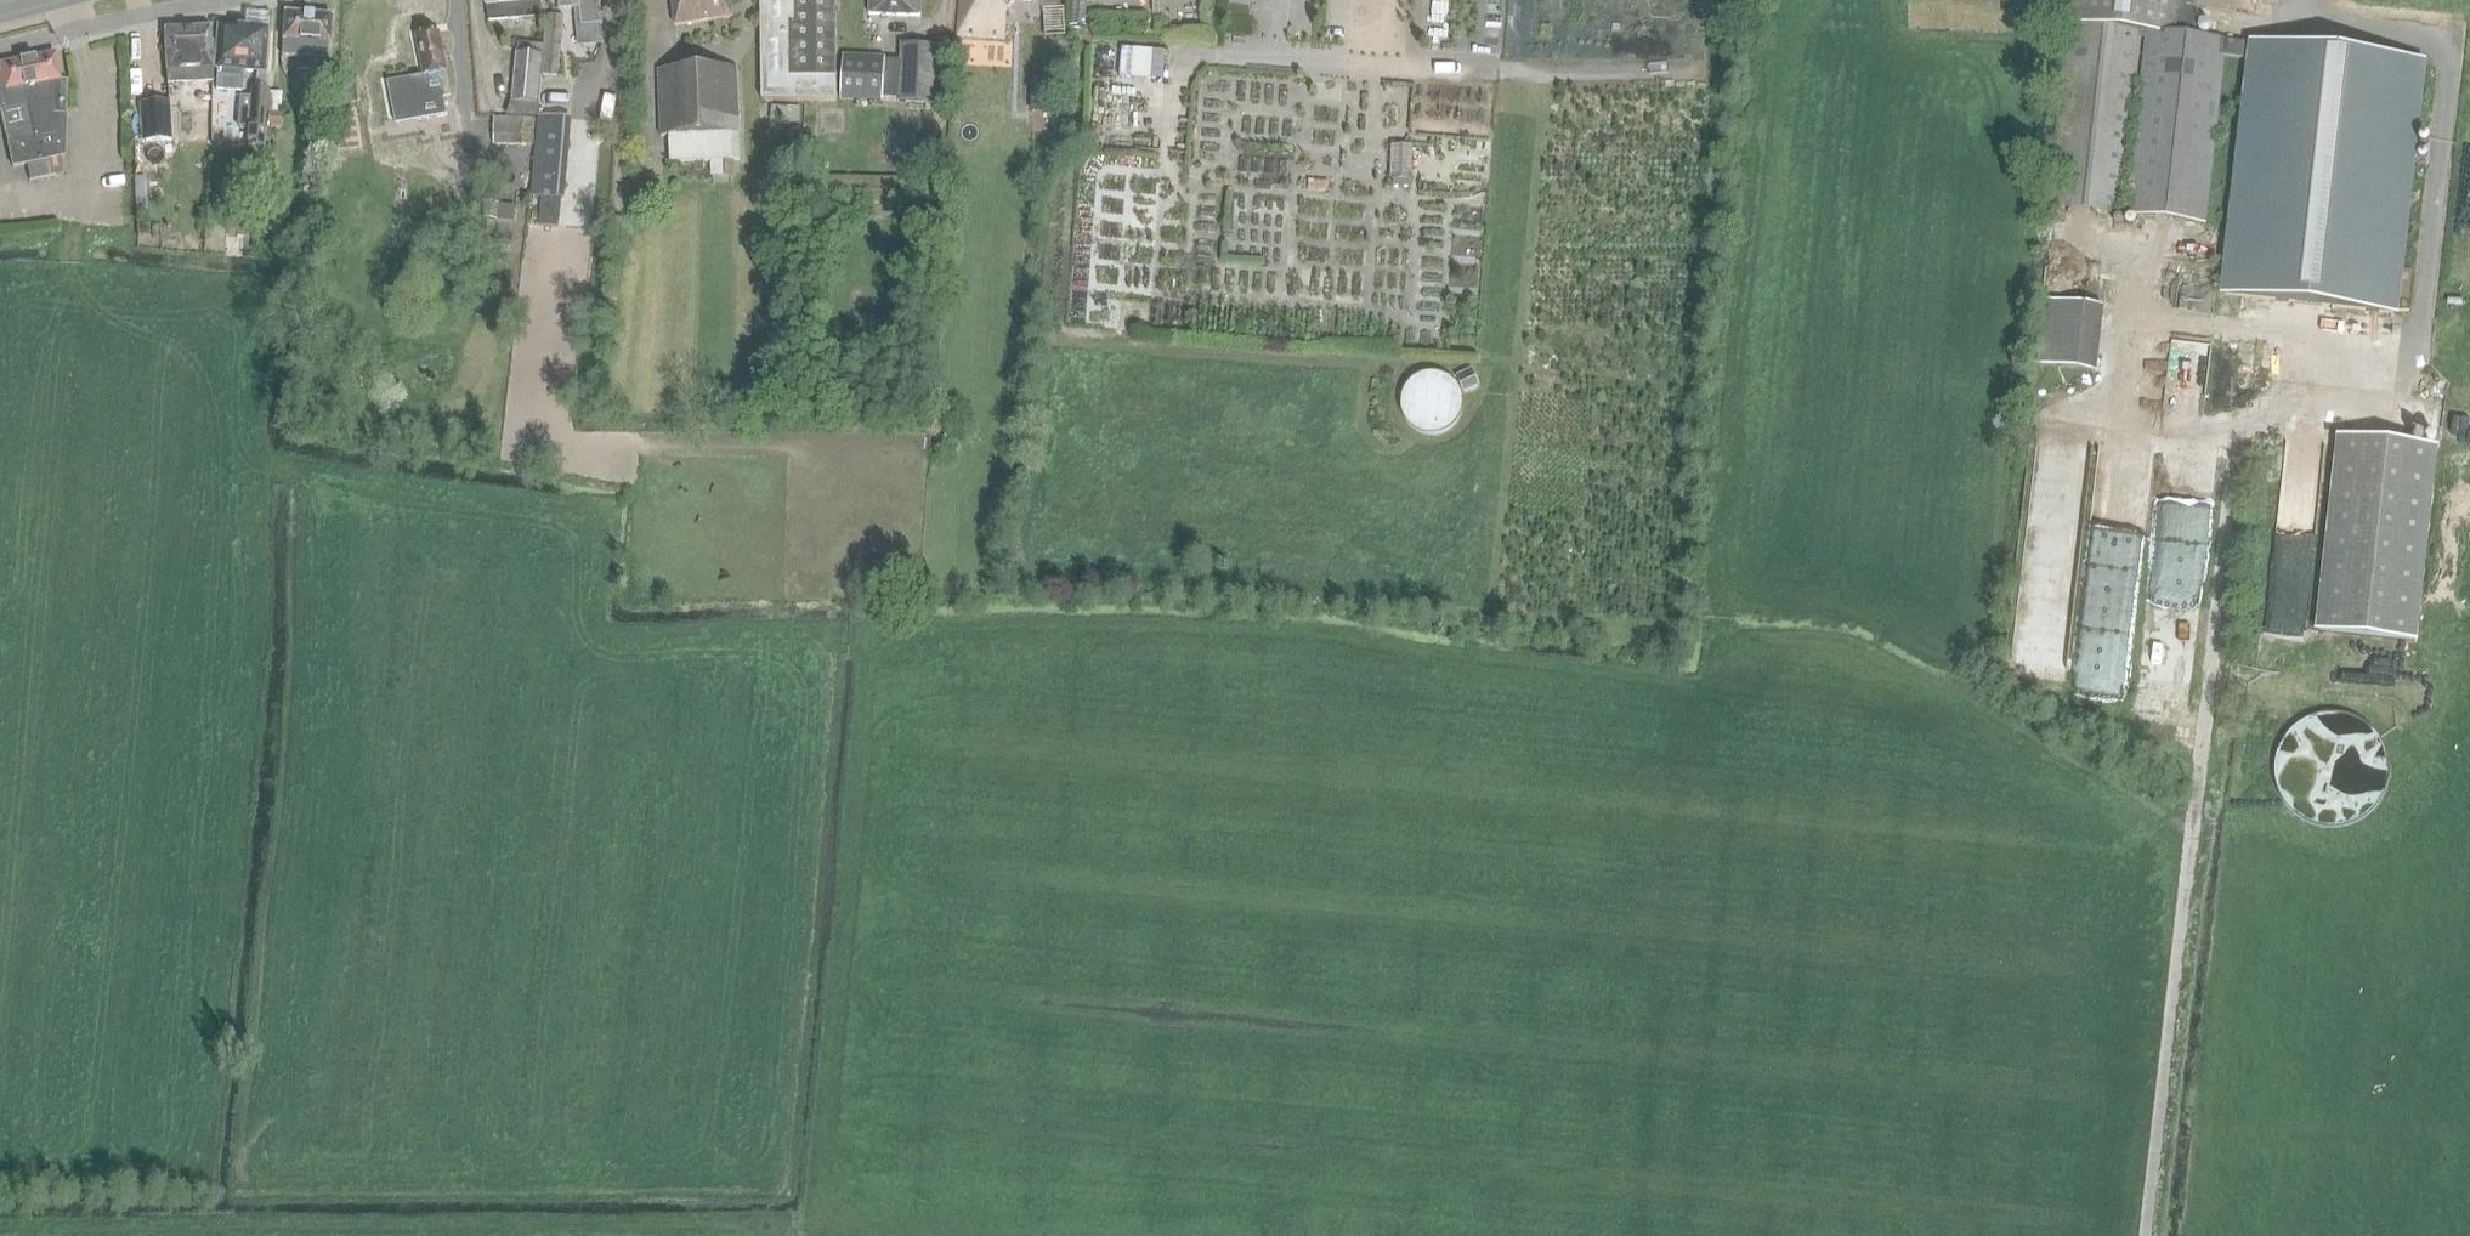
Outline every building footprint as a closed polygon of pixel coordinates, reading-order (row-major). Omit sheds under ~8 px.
[(489,22),(543,18),(541,0),(487,0),(489,22)] [(601,0),(559,0),(560,11),(581,9),(582,27),(604,26),(601,0)] [(733,18),(731,0),(671,0),(674,26),(733,18)] [(837,81),(835,0),(761,0),(763,105),(837,104),(837,81)] [(869,16),(918,17),(919,0),(869,0),(869,16)] [(959,35),(1004,38),(1007,0),(961,0),(959,35)] [(1069,27),(1086,28),(1088,0),(1071,0),(1069,27)] [(2024,14),(2046,14),(2046,0),(2024,0),(2024,14)] [(2256,0),(2184,0),(2184,5),(2176,4),(2177,0),(2071,0),(2049,207),(2119,214),(2133,87),(2138,88),(2124,215),(2205,224),(2224,58),(2250,61),(2224,295),(2393,314),(2421,63),(2253,44),(2226,41),(2195,37),(2198,8),(2254,14),(2256,0)] [(331,17),(283,14),(281,41),(283,41),(281,57),(300,58),(299,67),(322,69),(323,60),(325,60),(327,43),(329,44),(331,17)] [(564,16),(549,14),(542,74),(557,76),(564,16)] [(255,72),(264,73),(264,72),(267,31),(245,29),(218,27),(217,41),(216,56),(215,69),(218,69),(217,82),(242,84),(243,71),(255,72)] [(209,28),(163,31),(167,84),(212,81),(209,28)] [(425,77),(388,83),(396,126),(447,116),(443,99),(451,98),(439,34),(435,35),(432,33),(423,34),(421,37),(417,38),(425,77)] [(899,63),(843,61),(841,102),(934,105),(936,46),(900,45),(899,63)] [(1116,78),(1158,79),(1159,49),(1117,47),(1116,78)] [(542,57),(517,54),(511,103),(537,106),(542,57)] [(61,159),(63,158),(66,109),(68,82),(56,80),(57,73),(53,55),(0,65),(0,113),(12,169),(27,166),(30,182),(64,175),(61,159)] [(657,72),(659,135),(670,134),(671,163),(735,161),(735,137),(737,137),(735,70),(657,72)] [(266,115),(268,90),(249,88),(249,98),(239,97),(236,128),(248,129),(246,149),(263,150),(265,128),(266,115)] [(1129,115),(1131,103),(1101,99),(1099,111),(1129,115)] [(168,102),(139,104),(141,143),(171,141),(168,102)] [(800,108),(771,107),(770,121),(799,123),(800,108)] [(287,114),(266,115),(265,128),(286,130),(287,114)] [(538,116),(531,195),(565,199),(572,119),(538,116)] [(534,117),(493,118),(494,146),(535,145),(534,117)] [(1413,145),(1391,145),(1390,180),(1412,180),(1413,145)] [(497,220),(499,205),(484,203),(483,219),(497,220)] [(2088,372),(2091,304),(2028,301),(2025,369),(2088,372)] [(1456,376),(1462,389),(1477,382),(1471,369),(1456,376)] [(2339,437),(2317,631),(2414,641),(2436,448),(2339,437)] [(2299,723),(2296,725),(2292,728),(2289,732),(2286,735),(2283,739),(2280,743),(2278,748),(2277,752),(2275,757),(2274,761),(2274,766),(2274,771),(2274,776),(2274,780),(2275,785),(2277,790),(2279,794),(2281,798),(2283,802),(2286,806),(2289,810),(2292,813),(2296,816),(2300,819),(2304,821),(2308,823),(2313,825),(2317,827),(2322,827),(2327,828),(2332,828),(2336,828),(2341,827),(2346,826),(2350,825),(2355,823),(2359,821),(2363,819),(2367,816),(2371,813),(2374,809),(2377,806),(2380,802),(2382,798),(2384,793),(2386,789),(2387,784),(2388,780),(2389,775),(2389,770),(2389,766),(2388,761),(2387,756),(2386,752),(2384,747),(2382,743),(2379,739),(2377,735),(2374,731),(2370,728),(2367,725),(2363,722),(2358,720),(2354,718),(2350,716),(2345,715),(2340,714),(2336,713),(2331,713),(2326,713),(2321,714),(2317,715),(2312,716),(2308,718),(2304,720),(2299,723)]
